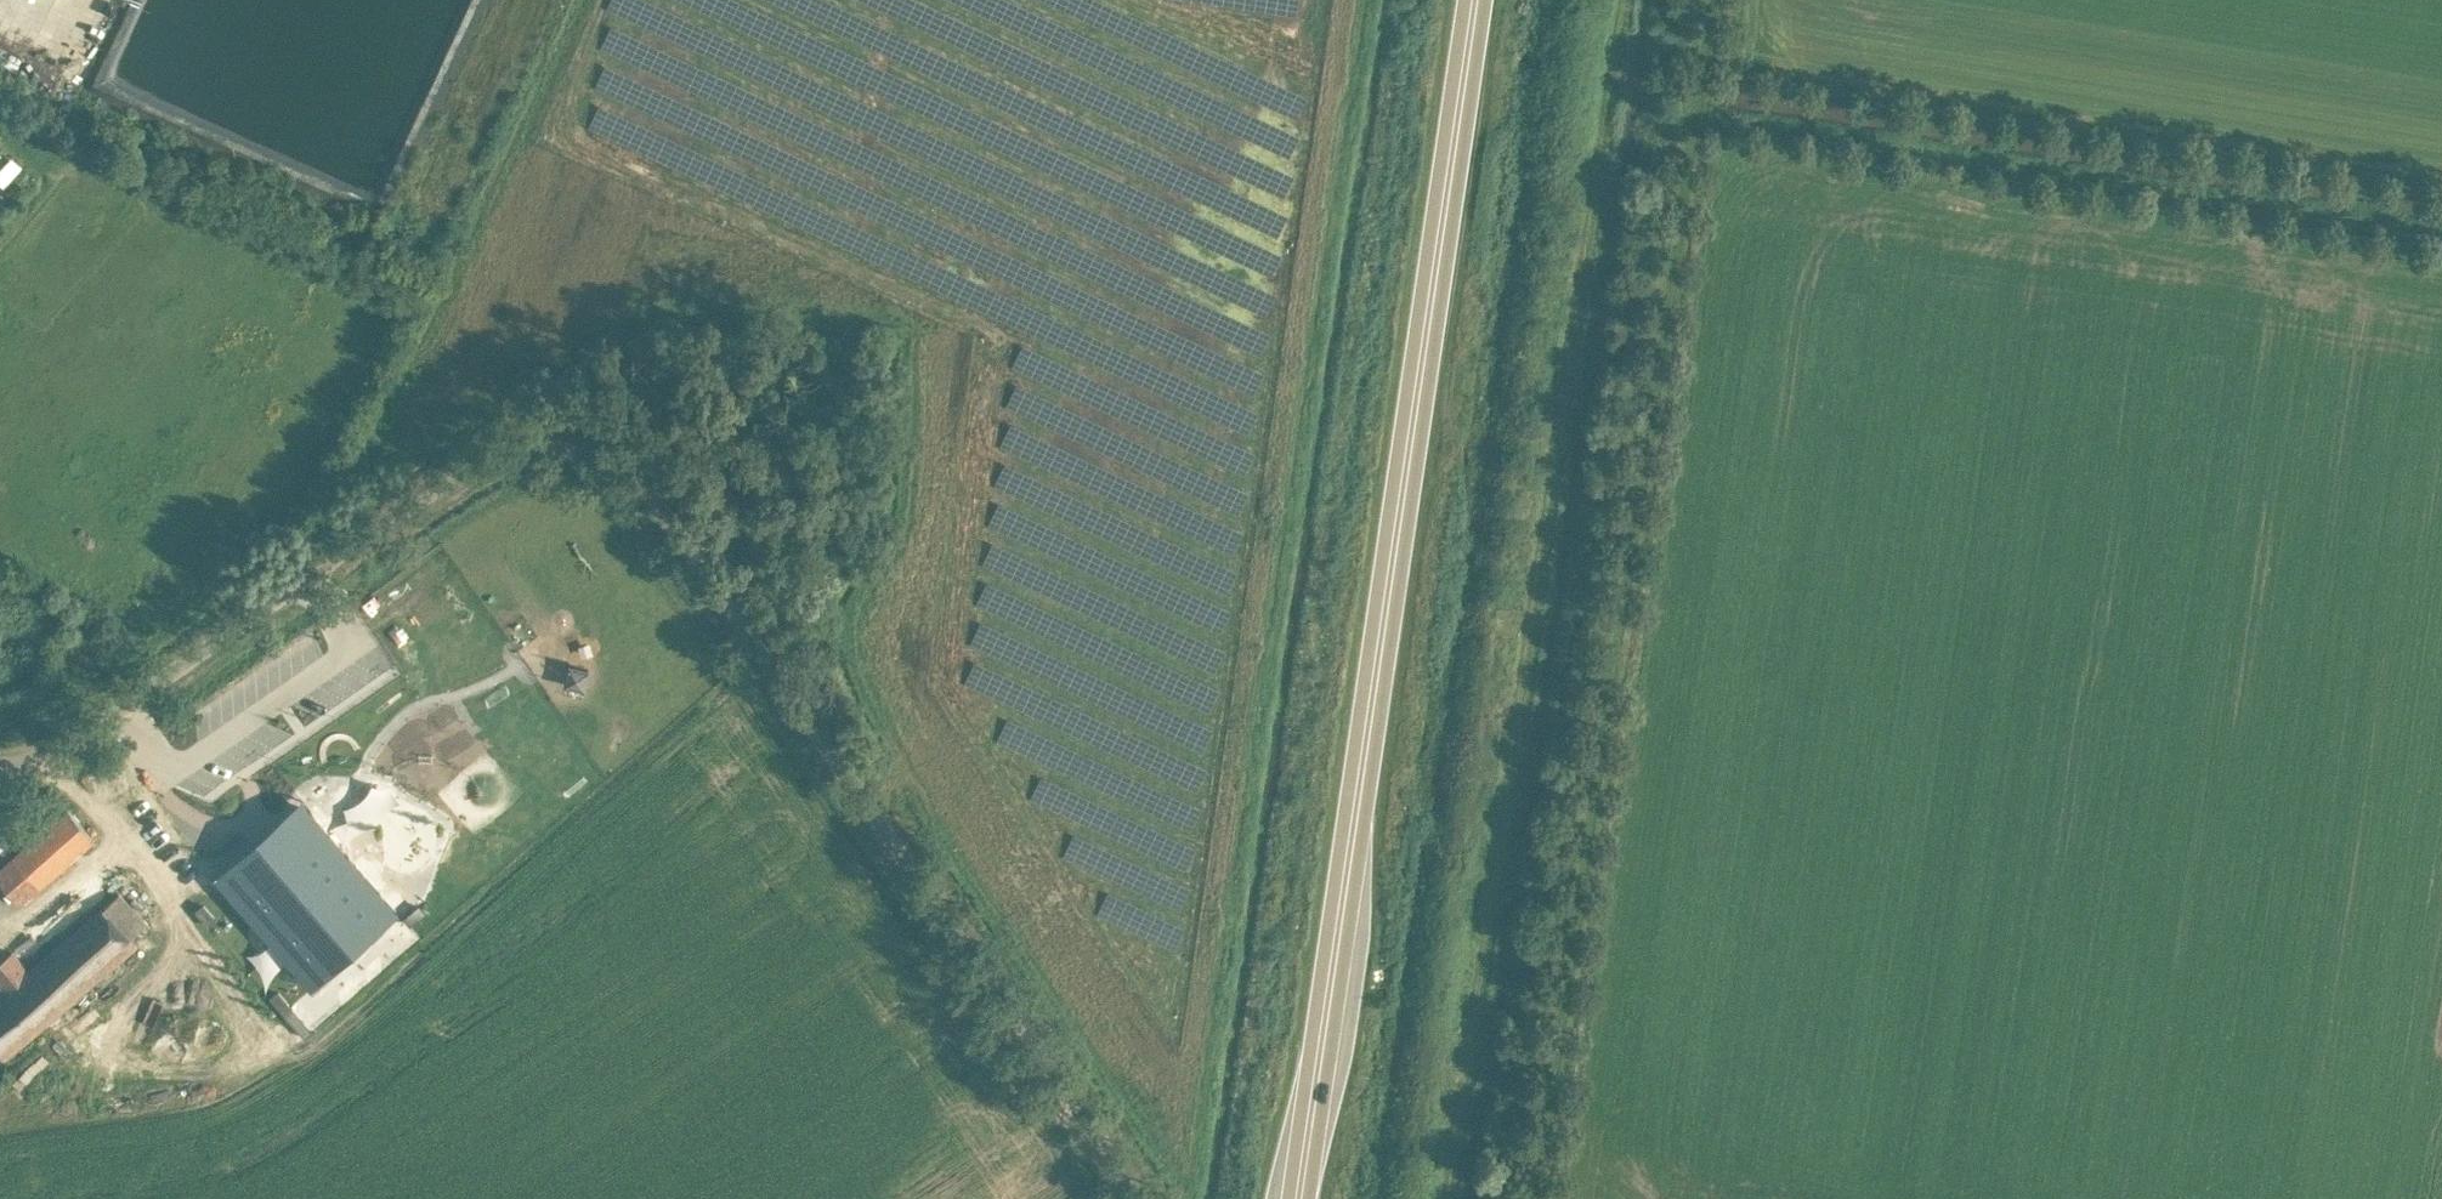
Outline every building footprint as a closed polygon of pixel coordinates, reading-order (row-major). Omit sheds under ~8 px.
[(405,899),(316,800),(232,875),(321,974),(405,899)] [(69,808),(0,869),(0,878),(21,902),(94,837),(69,808)] [(4,1056),(138,943),(132,937),(148,923),(121,893),(105,907),(104,907),(29,969),(13,950),(0,960),(0,982),(5,988),(0,992),(0,1051),(4,1056)] [(411,921),(428,907),(421,900),(405,913),(407,916),(411,921)] [(201,1026),(276,955),(229,906),(156,977),(165,986),(134,1016),(154,1037),(184,1008),(201,1026)]
